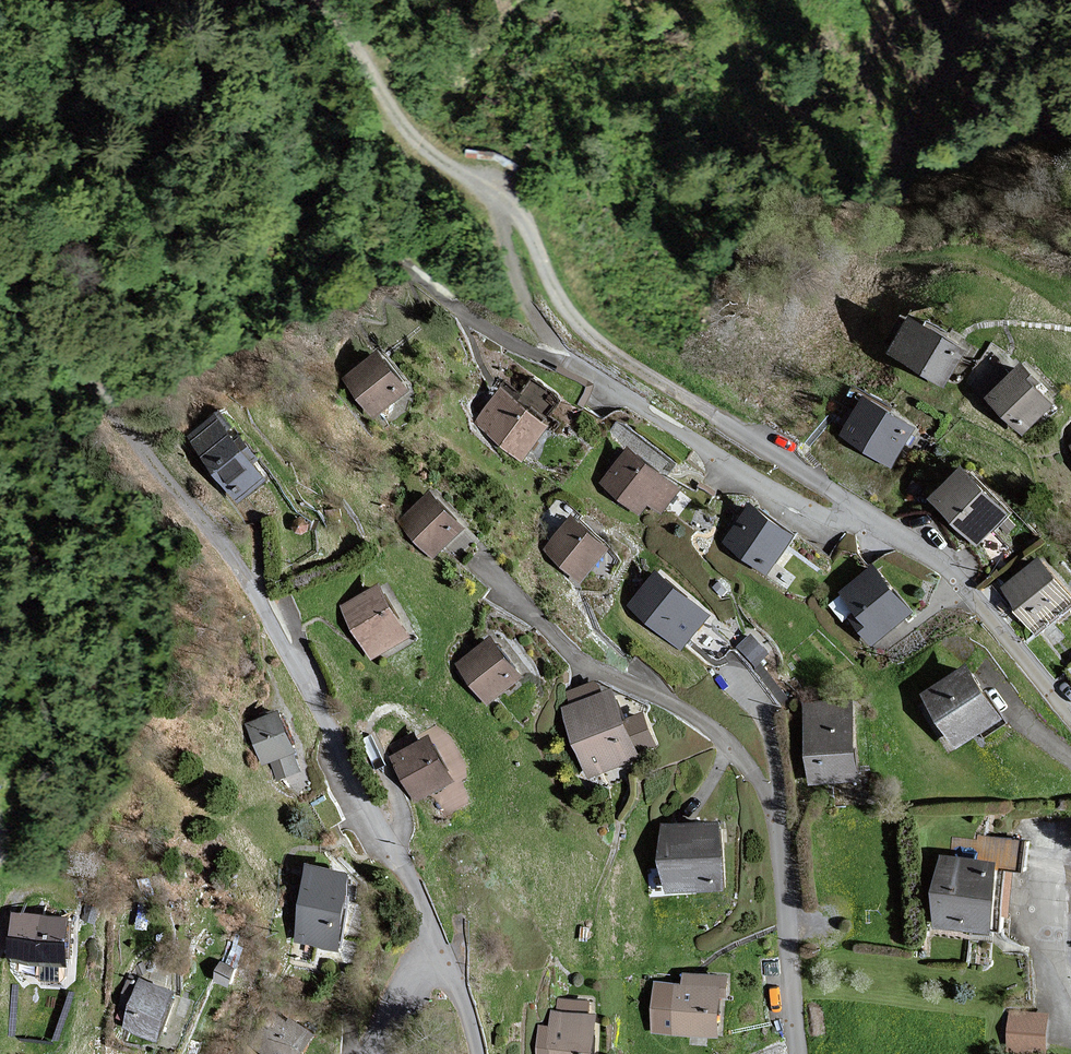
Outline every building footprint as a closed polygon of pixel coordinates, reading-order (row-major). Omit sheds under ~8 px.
[(914,313),(890,351),(946,386),(970,348),(914,313)] [(380,347),(343,376),(375,417),(412,388),(380,347)] [(1024,361),(987,396),(1025,435),(1058,403),(1040,385),(1044,381),(1024,361)] [(504,384),(474,422),(523,461),(554,423),(504,384)] [(862,396),(838,436),(844,439),(891,468),(915,428),(862,396)] [(221,408),(189,433),(240,500),(271,476),(259,460),(265,455),(245,428),(240,432),(221,408)] [(632,444),(601,481),(641,514),(650,504),(663,515),(685,488),(632,444)] [(960,467),(927,499),(946,517),(976,548),(1009,515),(960,467)] [(433,486),(397,519),(433,558),(469,525),(433,486)] [(749,504),(721,543),(766,574),(794,535),(771,520),(749,504)] [(574,511),(543,547),(582,582),(614,545),(574,511)] [(304,519),(298,518),(293,520),(291,527),(295,533),(301,535),(307,532),(308,525),(304,519)] [(999,588),(1016,610),(1033,632),(1070,602),(1070,601),(1037,558),(999,588)] [(871,565),(837,592),(854,613),(848,618),(871,646),(908,616),(911,614),(871,565)] [(657,573),(630,607),(679,646),(706,613),(657,573)] [(384,580),(341,604),(372,658),(414,634),(384,580)] [(495,633),(457,662),(490,704),(528,674),(495,633)] [(768,654),(751,636),(738,647),(756,666),(768,654)] [(965,664),(919,694),(955,750),(1001,720),(998,715),(965,664)] [(617,687),(563,708),(589,778),(646,756),(644,751),(658,745),(645,712),(628,718),(617,687)] [(853,699),(806,703),(814,783),(860,778),(853,699)] [(284,706),(246,722),(264,764),(302,748),(284,706)] [(433,732),(390,755),(415,802),(458,779),(433,732)] [(724,819),(663,823),(668,892),(728,888),(724,819)] [(976,838),(949,835),(940,924),(1008,931),(1015,869),(1026,870),(1029,838),(977,832),(976,838)] [(359,869),(310,861),(298,940),(346,948),(359,869)] [(76,914),(13,910),(11,959),(73,963),(76,914)] [(235,968),(220,962),(212,981),(227,987),(235,968)] [(685,982),(656,981),(653,1032),(722,1035),(724,996),(731,996),(732,973),(685,971),(685,982)] [(181,990),(142,976),(125,1026),(164,1039),(181,990)] [(317,1032),(277,1009),(255,1048),(266,1053),(304,1053),(317,1032)] [(552,1010),(552,1025),(541,1025),(539,1053),(597,1053),(599,1012),(552,1010)] [(1048,1015),(1010,1011),(1007,1049),(1044,1053),(1048,1015)]
